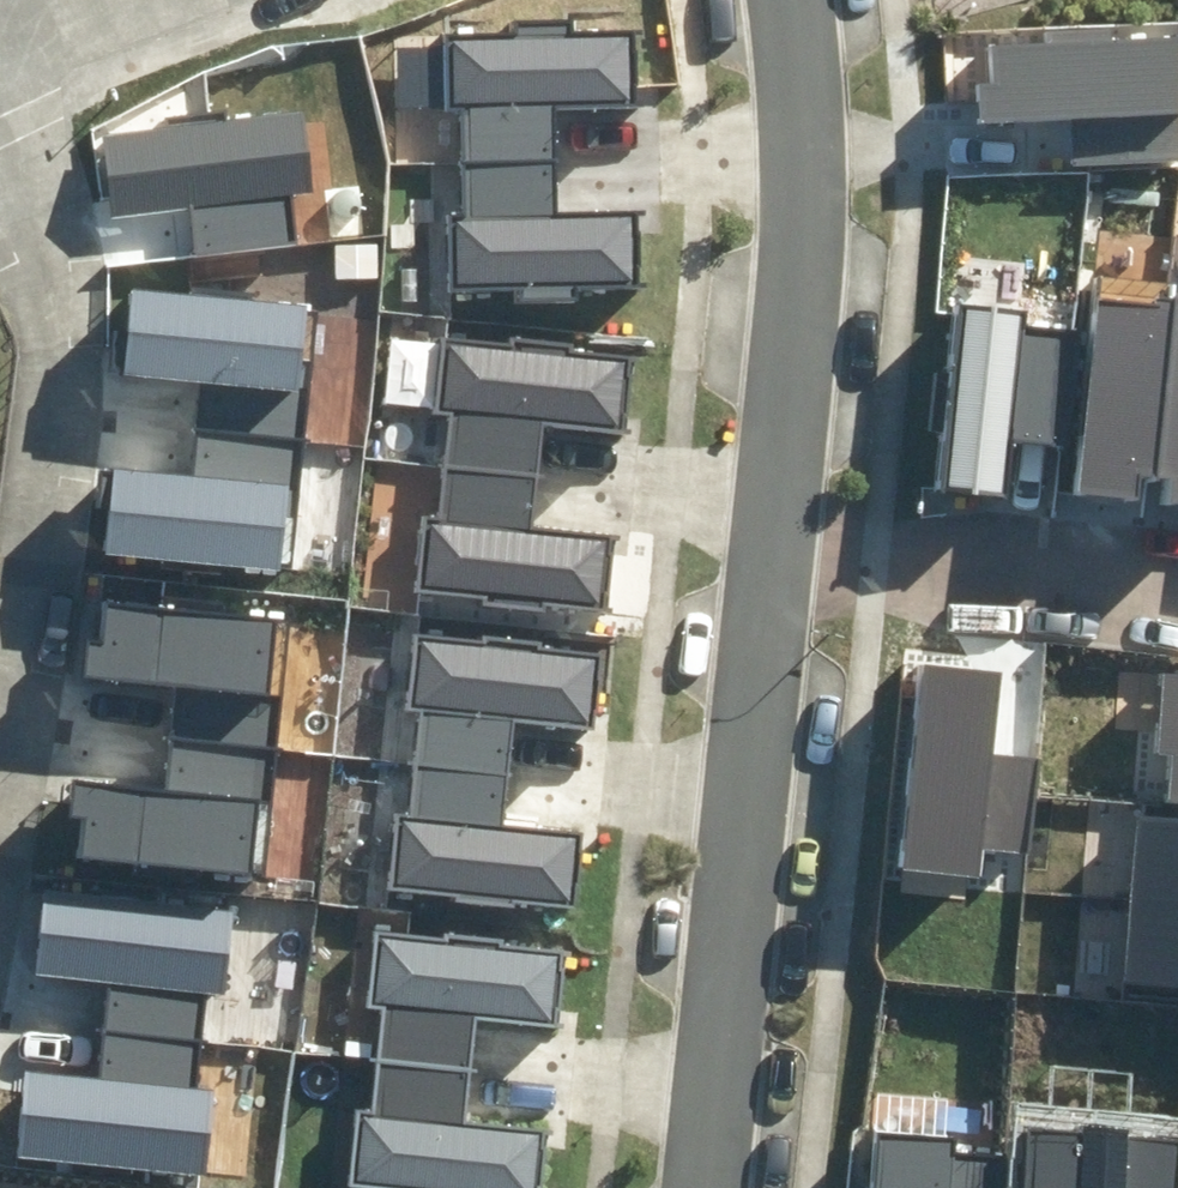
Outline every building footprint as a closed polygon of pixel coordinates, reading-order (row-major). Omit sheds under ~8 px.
[(1117,22),(1043,25),(1044,45),(994,47),(996,83),(974,84),(976,126),(1073,122),(1075,168),(1177,164),(1177,40),(1118,43),(1117,22)] [(505,37),(432,39),(434,113),(450,113),(454,219),(440,219),(442,285),(513,282),(514,298),(574,296),(573,284),(633,282),(630,208),(551,211),(547,103),(623,101),(621,33),(564,35),(564,23),(505,25),(505,37)] [(305,111),(100,133),(109,217),(192,208),(198,259),(300,249),(294,195),(313,193),(305,111)] [(302,307),(126,291),(118,379),(201,387),(192,479),(116,472),(109,550),(278,565),(302,307)] [(1099,301),(1080,491),(1141,497),(1144,476),(1173,479),(1171,503),(1177,504),(1177,309),(1099,301)] [(1062,449),(1073,339),(1023,334),(1025,311),(965,305),(946,491),(1016,499),(1022,445),(1062,449)] [(513,349),(440,341),(432,415),(448,417),(436,523),(422,521),(415,586),(486,593),(484,609),(544,616),(545,603),(604,610),(612,537),(533,528),(545,421),(620,430),(628,362),(572,356),(573,344),(514,337),(513,349)] [(74,853),(261,869),(268,796),(252,794),(261,689),(275,690),(281,624),(92,607),(86,677),(165,684),(155,793),(80,787),(74,853)] [(484,646),(411,638),(403,712),(419,714),(407,820),(393,818),(386,883),(457,891),(455,906),(515,913),(516,901),(575,907),(583,834),(504,825),(516,719),(591,727),(599,660),(543,654),(544,641),(485,635),(484,646)] [(919,662),(896,866),(973,875),(977,847),(1033,854),(1044,758),(994,753),(1004,672),(919,662)] [(1163,670),(1156,752),(1176,754),(1172,798),(1177,798),(1177,671),(1163,670)] [(1135,813),(1121,980),(1177,985),(1177,817),(1135,813)] [(20,1156),(208,1172),(214,1098),(198,1097),(207,991),(221,992),(226,927),(37,908),(31,981),(110,988),(101,1095),(25,1088),(20,1156)] [(375,936),(367,1010),(383,1012),(371,1118),(357,1116),(350,1181),(416,1187),(541,1187),(547,1132),(468,1123),(480,1016),(555,1025),(563,957),(507,951),(508,939),(449,933),(448,944),(375,936)] [(1030,1127),(1024,1187),(1176,1187),(1177,1166),(1177,1143),(1129,1139),(1130,1126),(1077,1121),(1076,1131),(1030,1127)] [(1001,1162),(956,1159),(958,1136),(874,1131),(870,1187),(999,1187),(1001,1162)]
